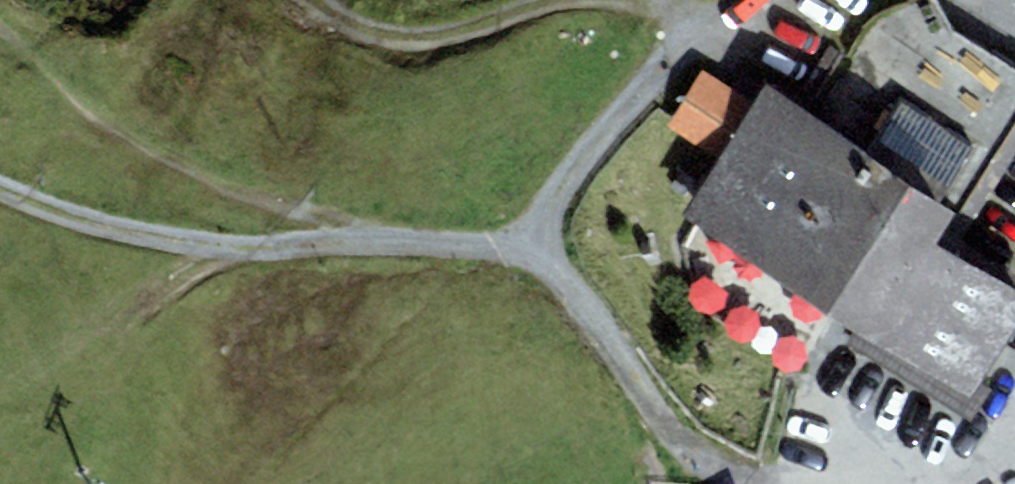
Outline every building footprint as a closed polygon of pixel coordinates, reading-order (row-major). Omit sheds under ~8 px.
[(701,74),(671,129),(711,153),(681,210),(963,402),(1014,310),(1014,292),(917,237),(1014,108),(1014,69),(953,34),(934,0),(926,0),(883,18),(826,126),(760,80),(748,99),(701,74)]
